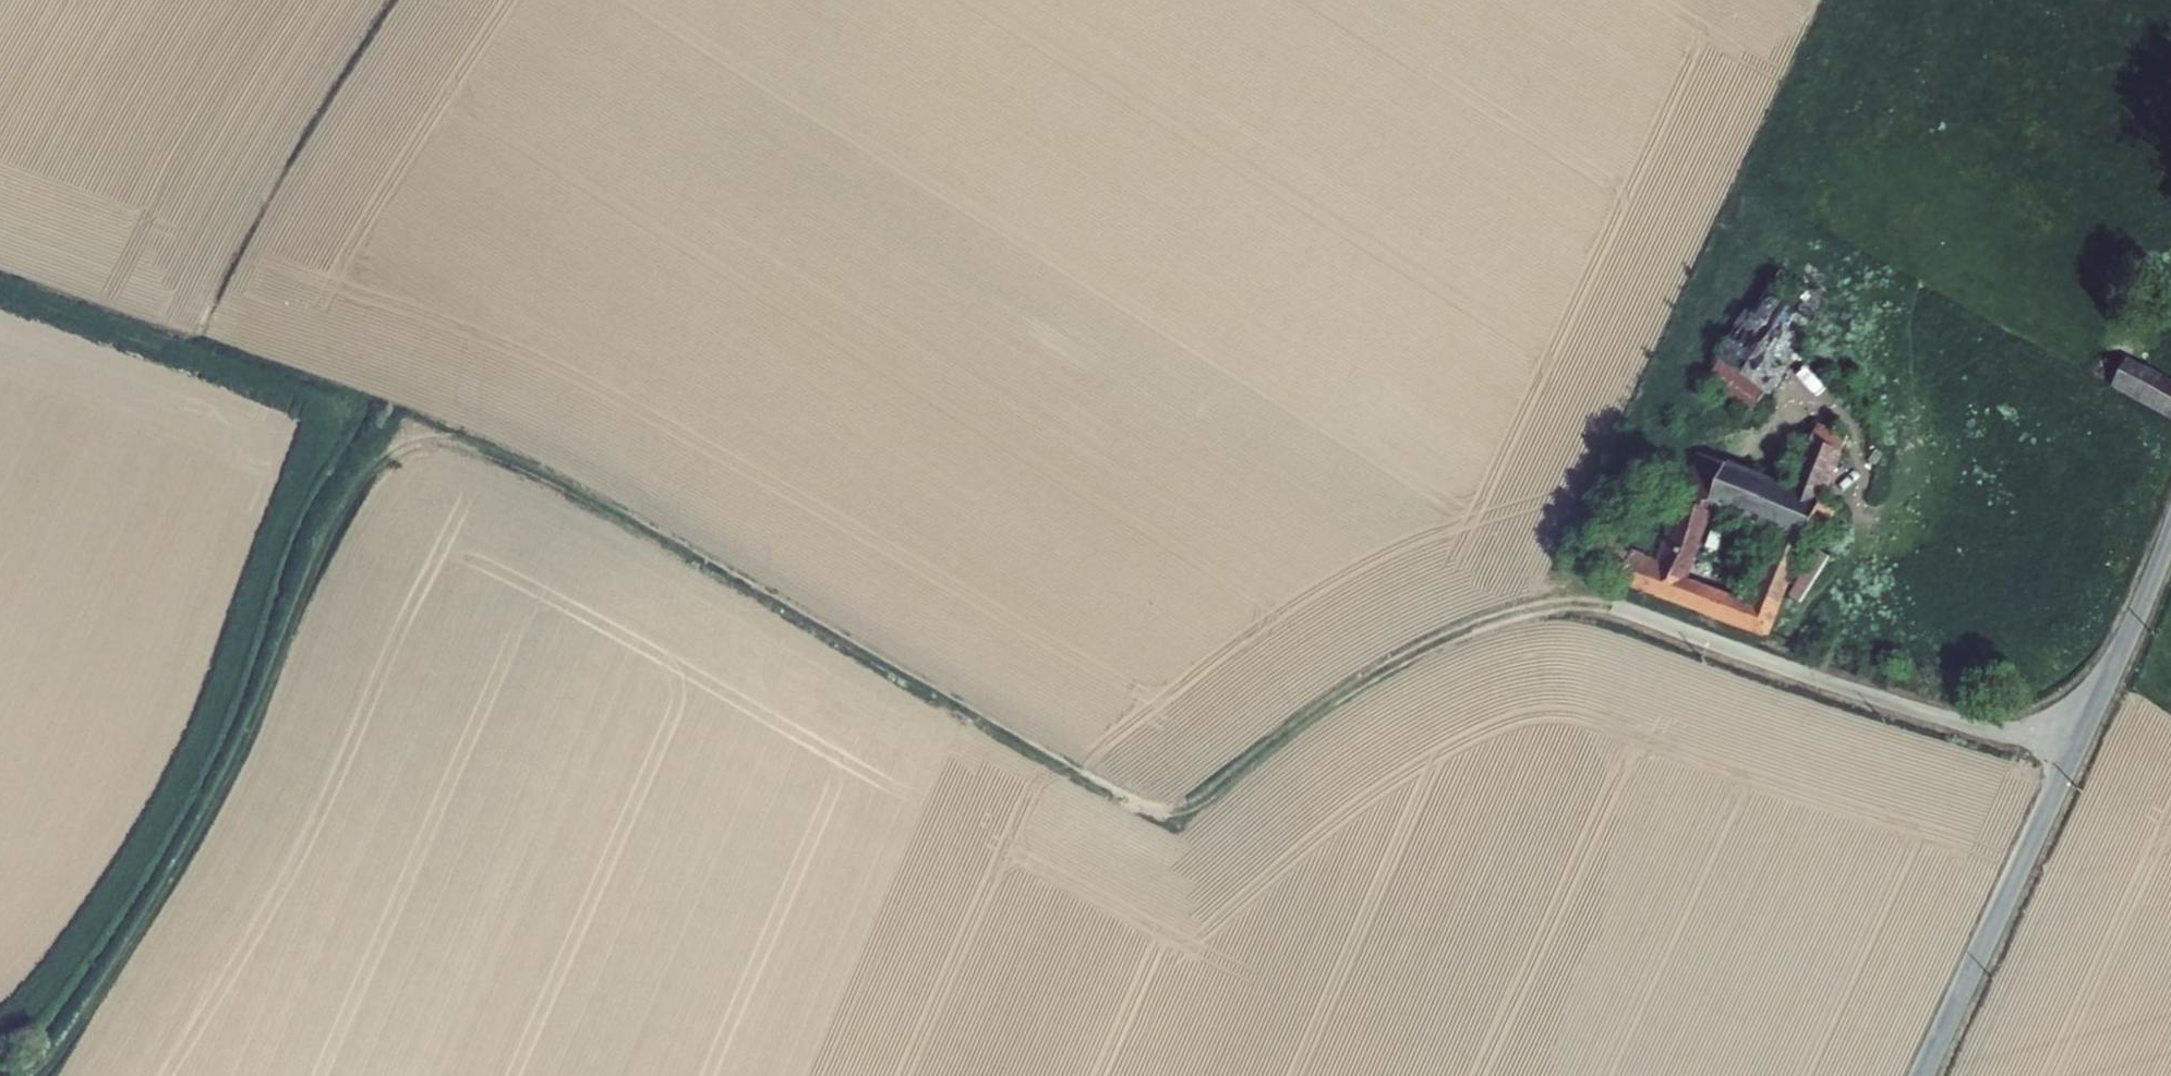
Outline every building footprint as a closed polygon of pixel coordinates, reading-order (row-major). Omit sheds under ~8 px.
[(1708,380),(1763,411),(1829,294),(1774,264),(1708,380)] [(2126,357),(2113,388),(2170,413),(2170,376),(2126,357)] [(1713,509),(1812,538),(1844,430),(1811,420),(1793,481),(1695,452),(1665,556),(1632,546),(1620,586),(1775,631),(1786,593),(1811,601),(1824,556),(1781,543),(1764,599),(1693,578),(1713,509)]
